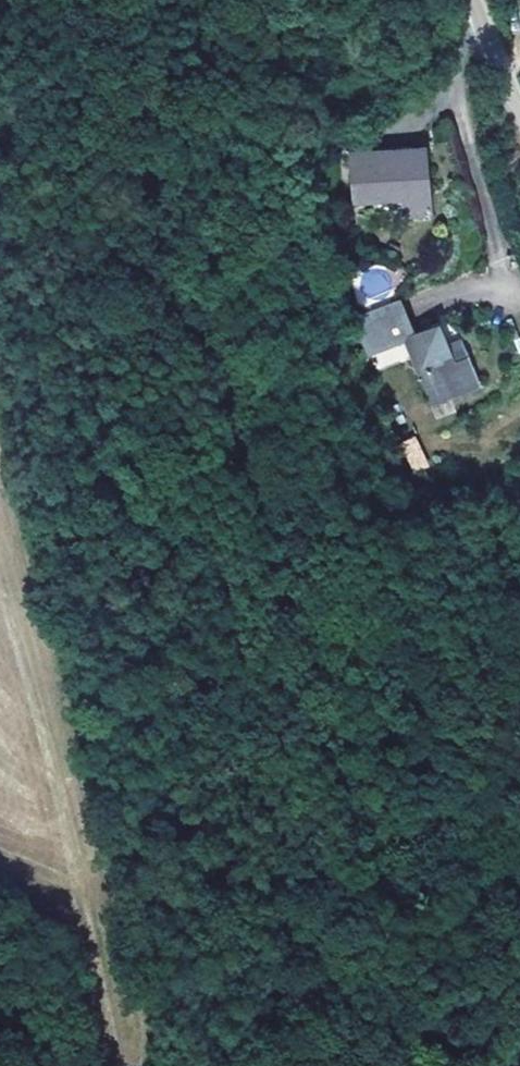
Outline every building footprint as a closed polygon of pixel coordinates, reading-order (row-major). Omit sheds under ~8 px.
[(374,153),(350,155),(355,202),(404,197),(406,213),(432,210),(426,148),(374,153)] [(366,352),(401,338),(415,332),(401,296),(352,316),(366,352)] [(415,332),(401,338),(425,398),(446,389),(447,392),(477,380),(463,346),(451,351),(439,323),(415,332)] [(447,392),(446,389),(425,398),(428,406),(479,385),(477,380),(447,392)] [(412,473),(428,466),(416,436),(400,443),(412,473)]
